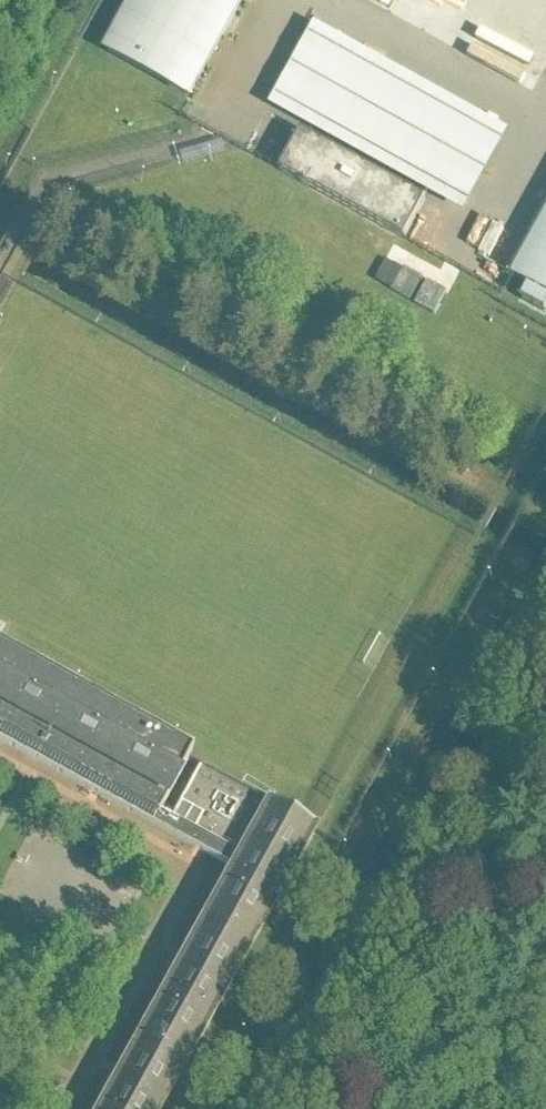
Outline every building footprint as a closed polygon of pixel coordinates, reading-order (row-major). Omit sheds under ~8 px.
[(243,0),(131,0),(103,49),(188,97),(243,0)] [(271,98),(465,204),(505,129),(316,21),(271,98)] [(538,61),(543,51),(488,24),(483,34),(538,61)] [(277,171),(403,237),(423,198),(297,132),(277,171)] [(476,245),(498,254),(511,224),(488,215),(476,245)] [(513,278),(529,287),(545,296),(545,216),(513,278)] [(376,281),(392,290),(404,270),(387,261),(376,281)] [(411,265),(398,291),(441,312),(454,286),(411,265)] [(529,287),(527,291),(521,302),(545,315),(545,313),(545,296),(529,287)] [(315,828),(267,803),(200,766),(170,819),(159,813),(189,760),(0,654),(0,745),(228,873),(98,1108),(160,1108),(315,828)]
